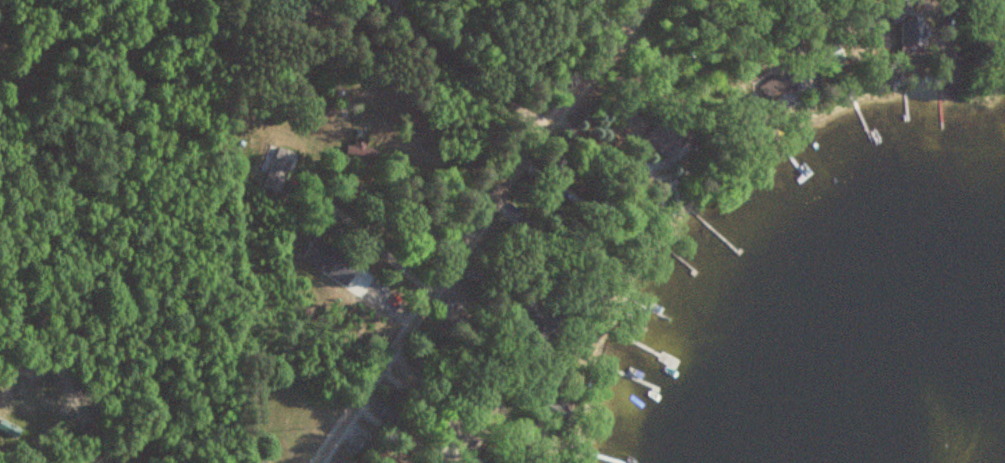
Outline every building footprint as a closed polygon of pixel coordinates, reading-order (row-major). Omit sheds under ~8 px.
[(692,131),(670,110),(644,136),(667,158),(692,131)] [(369,137),(357,137),(357,144),(349,144),(349,157),(380,157),(380,147),(369,147),(369,137)] [(298,153),(281,146),(265,186),(283,193),(298,153)] [(351,286),(363,263),(315,236),(302,259),(351,286)]
